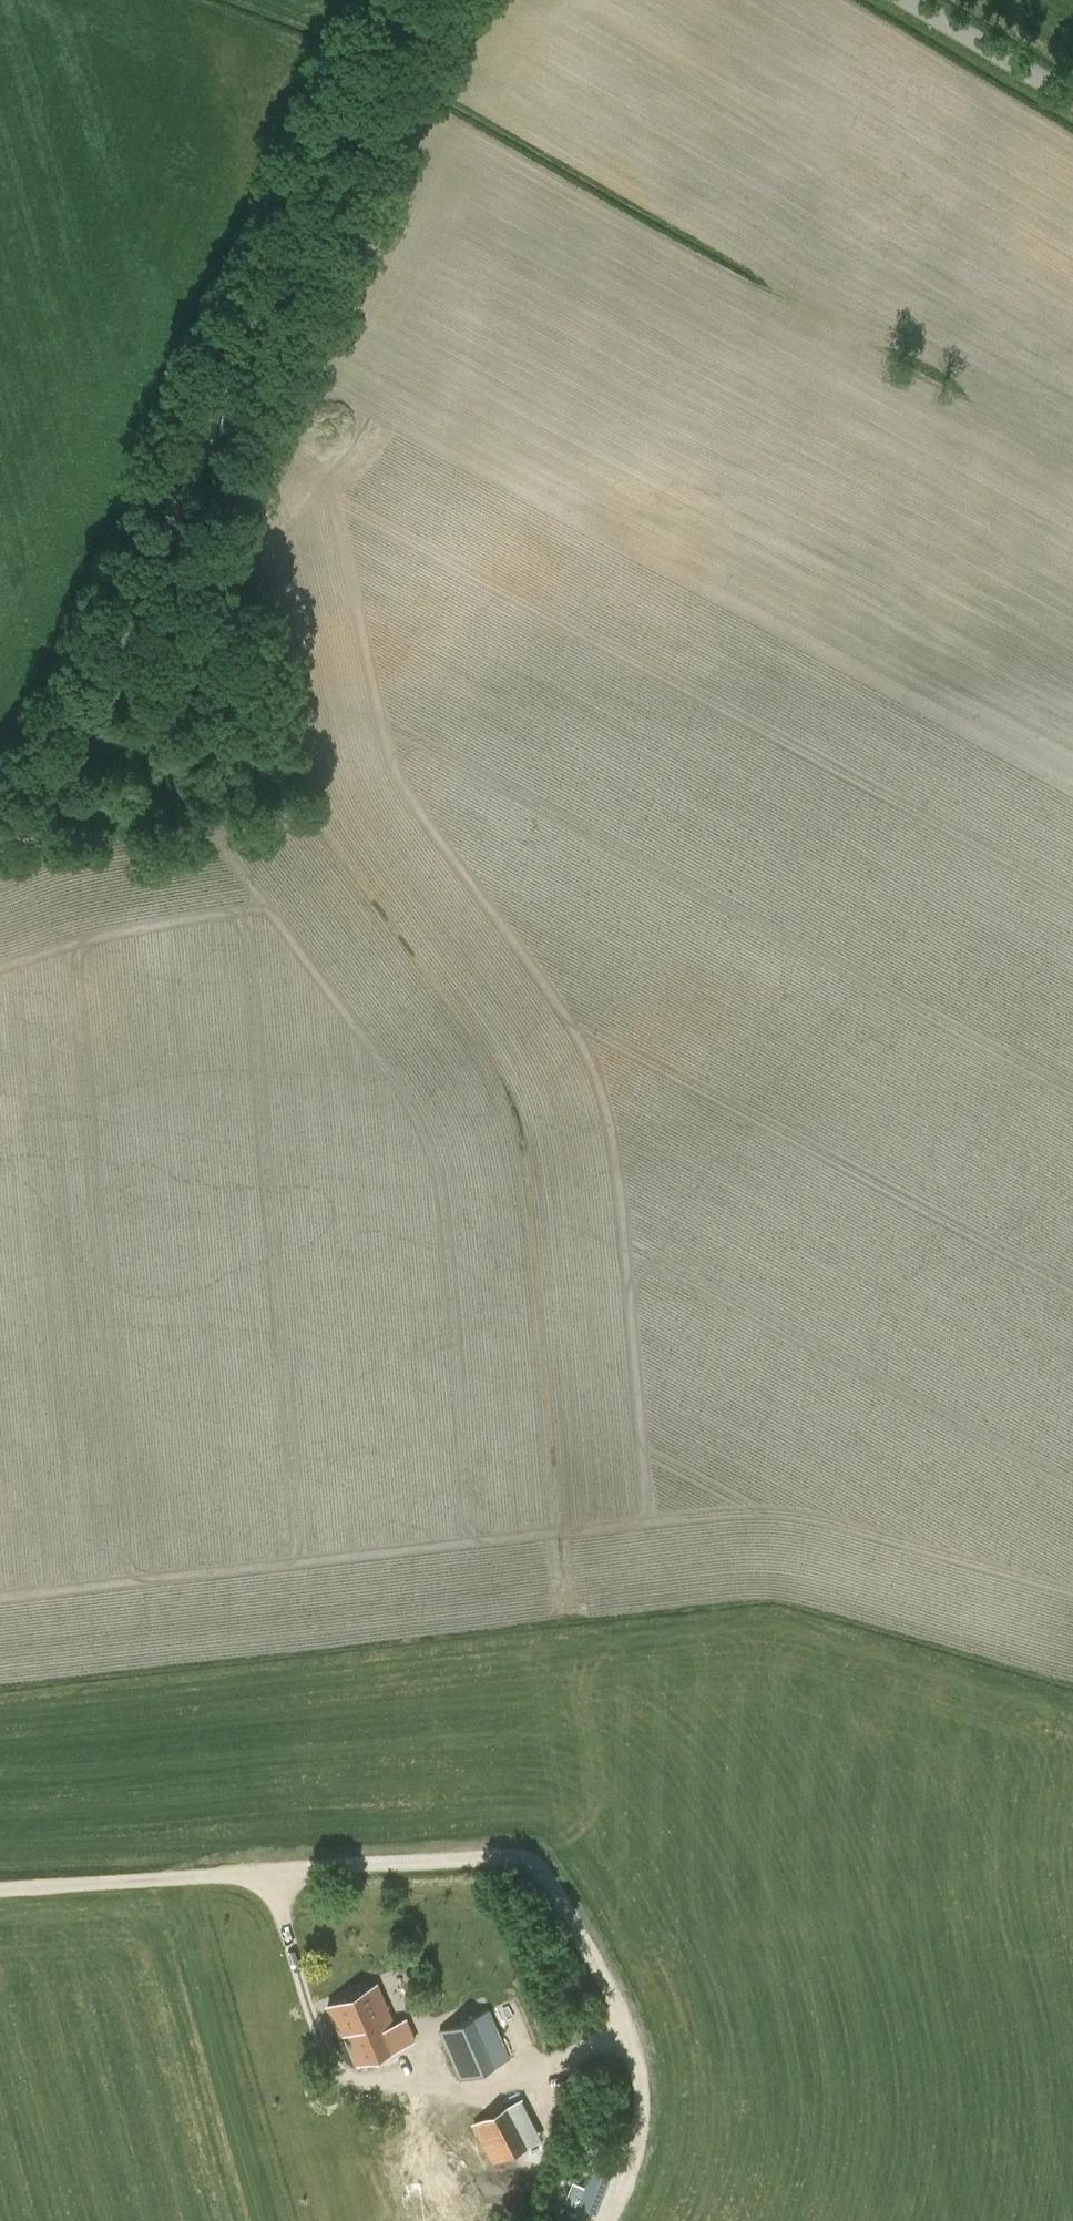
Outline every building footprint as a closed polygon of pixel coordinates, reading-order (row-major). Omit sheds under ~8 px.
[(346,2031),(359,2064),(415,2041),(406,2018),(394,2023),(378,1985),(329,2005),(341,2033),(346,2031)] [(439,2030),(460,2079),(510,2057),(489,2008),(439,2030)] [(472,2122),(494,2164),(545,2137),(523,2095),(472,2122)] [(589,2156),(574,2148),(557,2178),(549,2174),(542,2186),(565,2199),(589,2156)]
